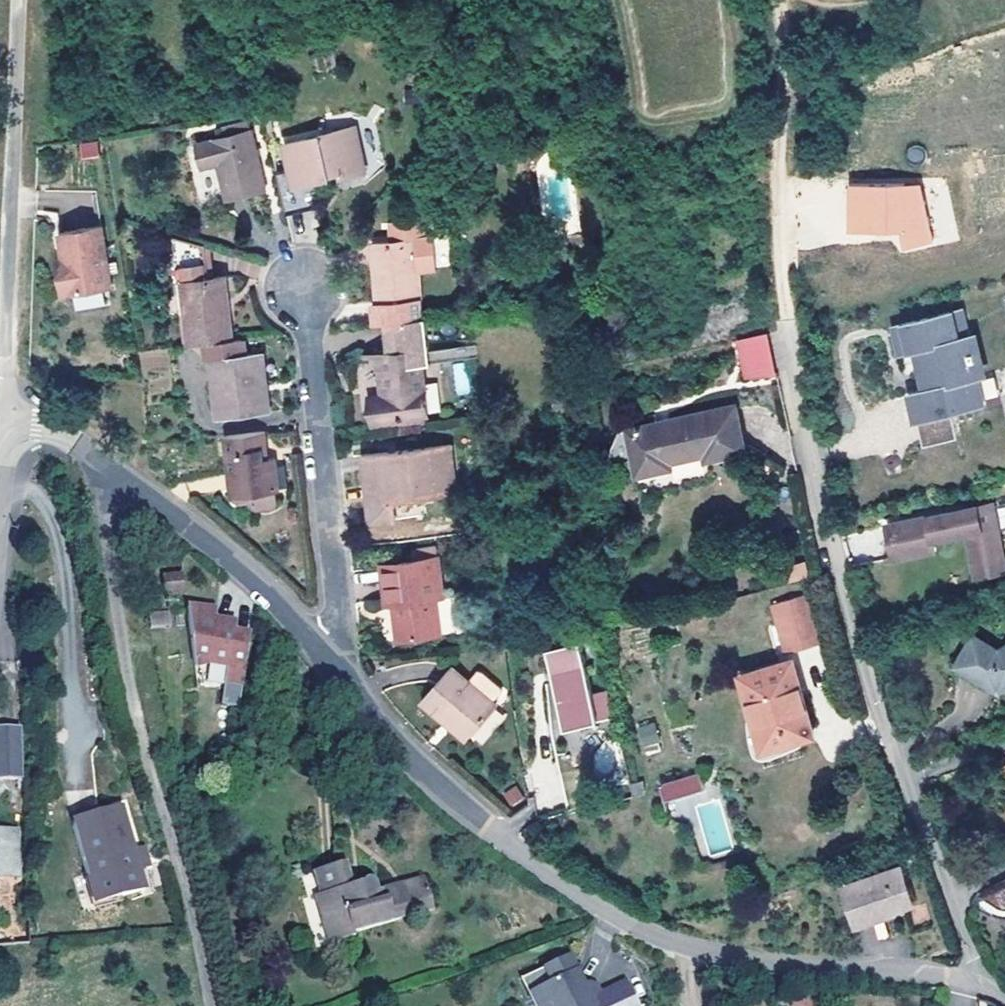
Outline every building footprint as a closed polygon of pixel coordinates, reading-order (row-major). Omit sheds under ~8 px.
[(354,127),(285,142),(296,183),(338,173),(340,176),(364,170),(354,127)] [(252,128),(200,139),(206,164),(220,161),(230,196),(266,188),(252,128)] [(79,143),(79,157),(98,156),(98,143),(79,143)] [(844,188),(848,238),(897,235),(898,250),(929,248),(925,183),(844,188)] [(293,245),(320,239),(313,209),(286,216),(293,245)] [(374,304),(375,320),(385,319),(423,315),(418,270),(435,269),(433,238),(422,239),(421,219),(391,221),(392,241),(377,242),(382,282),(377,283),(379,302),(374,304)] [(66,273),(58,275),(61,295),(73,294),(106,288),(110,287),(99,226),(58,234),(63,259),(66,273)] [(206,243),(172,232),(179,280),(184,280),(191,342),(207,340),(233,337),(225,275),(210,276),(206,243)] [(373,243),(377,283),(382,282),(377,242),(373,243)] [(55,260),(58,275),(66,273),(63,259),(55,260)] [(961,303),(894,322),(901,349),(920,344),(931,385),(913,390),(920,417),(987,398),(961,303)] [(434,361),(429,315),(423,315),(385,319),(389,350),(377,352),(382,392),(373,394),(378,429),(433,423),(426,362),(434,361)] [(767,334),(741,340),(748,375),(775,369),(767,334)] [(243,336),(237,337),(239,353),(245,352),(243,336)] [(207,340),(210,357),(213,356),(219,396),(223,396),(225,416),(265,410),(261,380),(263,380),(259,350),(245,352),(239,353),(237,337),(233,337),(207,340)] [(163,351),(142,352),(144,369),(165,368),(163,351)] [(466,362),(452,364),(456,395),(469,394),(466,362)] [(367,396),(371,430),(378,429),(373,394),(367,396)] [(735,403),(630,425),(639,472),(673,464),(672,458),(704,452),(707,458),(745,450),(735,403)] [(274,456),(271,428),(264,429),(268,457),(274,456)] [(268,457),(264,429),(227,434),(234,492),(278,487),(274,456),(268,457)] [(450,445),(364,454),(368,494),(372,521),(397,518),(394,499),(456,491),(450,445)] [(901,522),(909,555),(950,546),(948,535),(982,527),(992,572),(1004,569),(1004,498),(901,522)] [(442,596),(437,549),(430,550),(431,558),(413,560),(382,564),(388,603),(393,602),(399,639),(441,633),(436,598),(442,596)] [(412,551),(413,560),(431,558),(430,550),(412,551)] [(801,565),(782,570),(786,584),(805,578),(801,565)] [(182,575),(162,578),(164,597),(185,594),(182,575)] [(821,648),(807,598),(772,608),(786,658),(821,648)] [(216,611),(187,608),(188,611),(195,671),(208,664),(227,666),(225,683),(243,685),(250,633),(236,632),(236,623),(215,621),(216,611)] [(172,625),(171,611),(150,612),(151,626),(172,625)] [(958,663),(1001,688),(1004,686),(1004,647),(1001,649),(975,635),(958,663)] [(578,650),(551,656),(568,735),(595,729),(594,725),(617,719),(611,693),(588,698),(578,650)] [(791,662),(744,675),(765,746),(789,739),(789,735),(810,728),(791,662)] [(444,720),(447,717),(470,737),(498,707),(453,666),(421,699),(444,720)] [(243,685),(225,683),(222,699),(240,701),(243,685)] [(470,737),(447,717),(444,720),(466,741),(470,737)] [(637,725),(640,754),(659,752),(656,723),(637,725)] [(24,776),(23,726),(0,727),(0,777),(24,776)] [(702,773),(662,783),(667,800),(707,789),(702,773)] [(510,807),(524,799),(516,785),(502,793),(510,807)] [(95,815),(92,806),(72,813),(75,822),(95,815)] [(95,815),(75,822),(98,902),(145,888),(139,867),(136,856),(121,808),(95,815)] [(0,829),(0,875),(19,875),(18,828),(0,829)] [(145,853),(136,856),(139,867),(148,864),(145,853)] [(320,894),(314,895),(329,944),(354,937),(353,932),(435,908),(425,876),(379,890),(377,884),(376,883),(376,881),(375,880),(374,879),(373,879),(372,878),(370,878),(368,878),(367,878),(366,879),(365,880),(364,881),(363,882),(362,883),(362,885),(362,887),(363,889),(354,892),(352,883),(345,861),(313,871),(320,894)] [(900,865),(844,883),(857,923),(895,912),(894,909),(913,902),(900,865)] [(367,878),(352,883),(354,892),(363,889),(362,887),(362,885),(362,883),(363,882),(364,881),(365,880),(366,879),(367,878)] [(627,980),(600,993),(595,984),(589,982),(584,984),(569,954),(525,976),(540,1005),(640,1005),(627,980)] [(793,1005),(814,1005),(810,995),(791,1002),(793,1005)]
